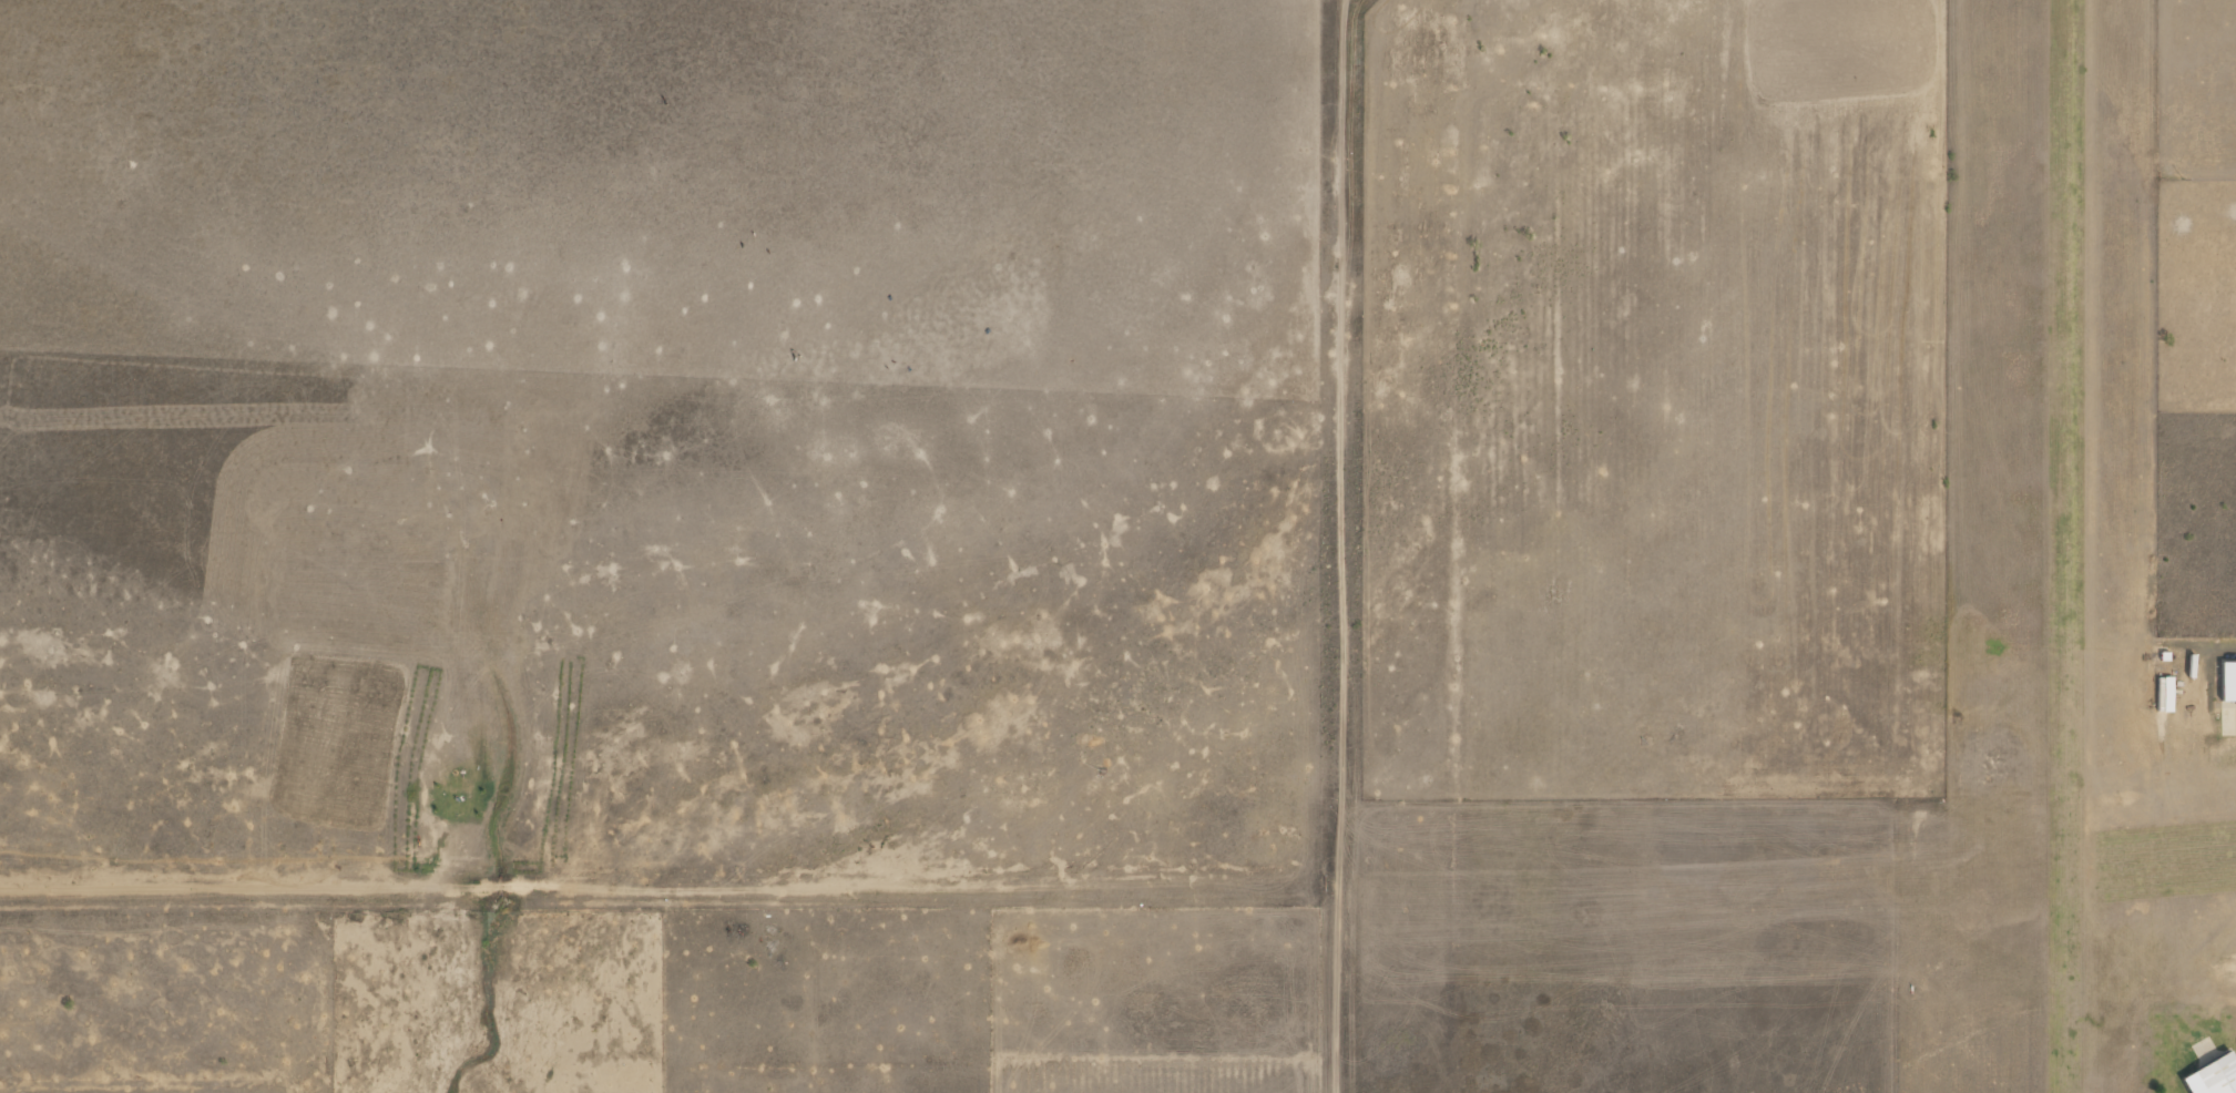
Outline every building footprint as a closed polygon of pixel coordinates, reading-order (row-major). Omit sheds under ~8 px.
[(2219,701),(2235,701),(2235,662),(2219,663),(2219,701)] [(2172,712),(2173,677),(2157,677),(2157,712),(2172,712)] [(2228,1051),(2179,1077),(2188,1092),(2235,1092),(2235,1065),(2228,1051)]
